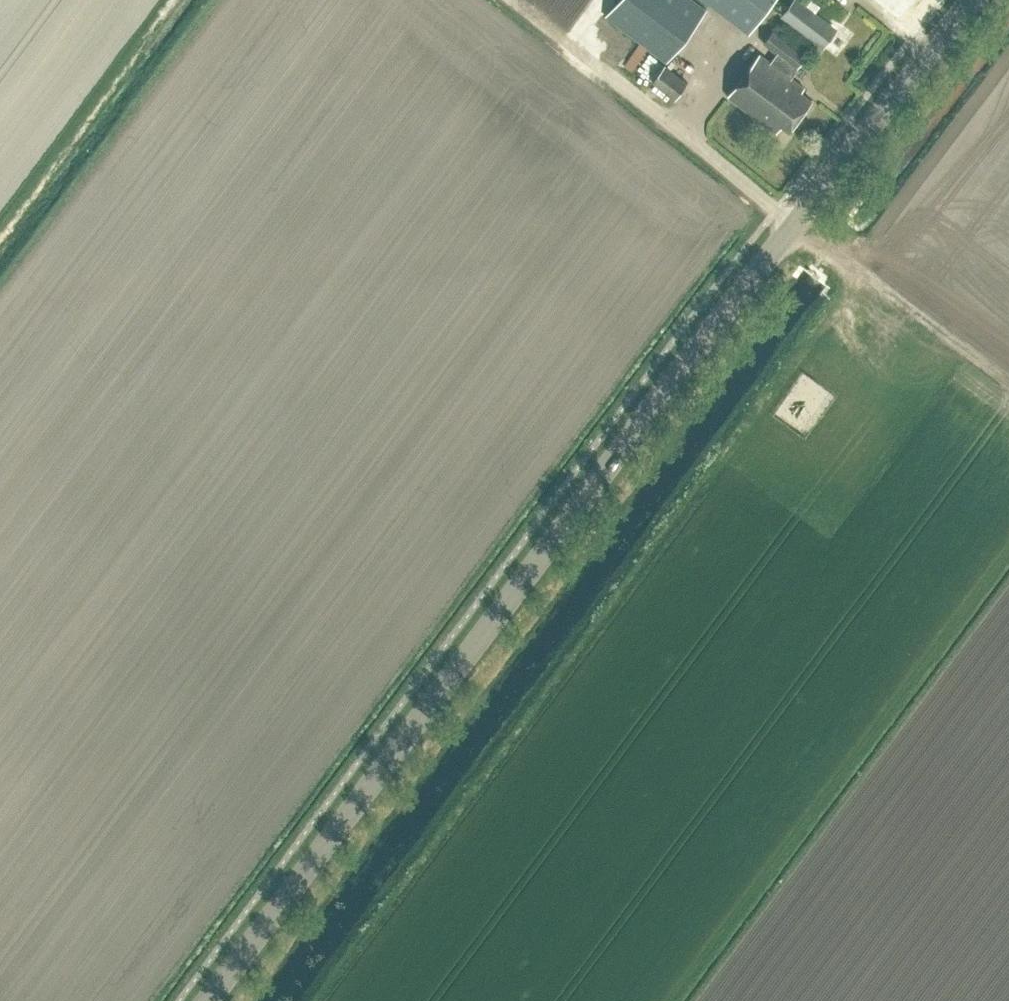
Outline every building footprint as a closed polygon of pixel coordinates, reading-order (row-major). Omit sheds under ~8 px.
[(696,0),(619,0),(606,16),(666,63),(707,9),(696,0)] [(749,31),(772,1),(773,0),(708,0),(749,31)] [(793,3),(786,13),(784,15),(821,43),(833,27),(797,0),(795,0),(793,3)] [(830,43),(847,49),(856,24),(839,18),(830,43)] [(762,53),(729,97),(777,133),(783,125),(790,130),(813,98),(802,90),(806,86),(793,76),(799,67),(798,66),(807,54),(774,29),(764,41),(780,53),(773,61),(762,53)] [(653,81),(676,98),(688,82),(665,64),(653,81)]
